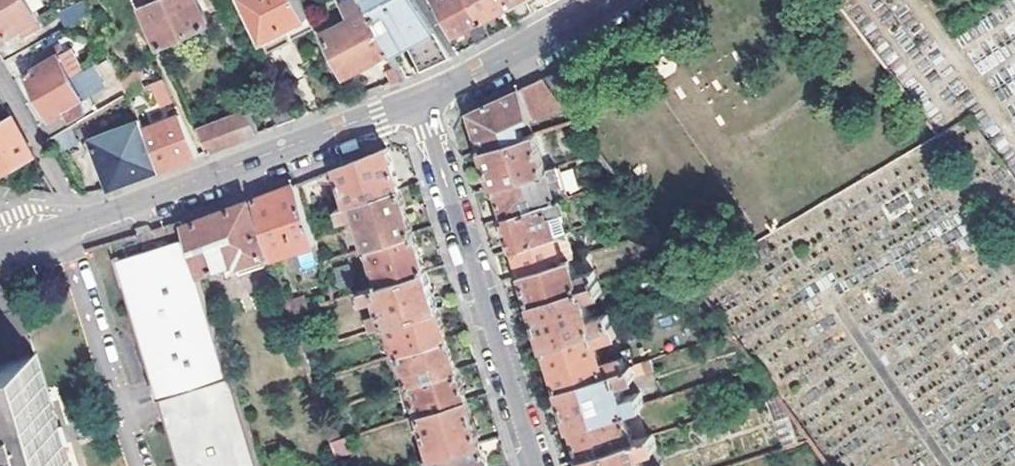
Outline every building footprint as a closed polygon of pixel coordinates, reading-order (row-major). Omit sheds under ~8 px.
[(0,9),(0,29),(5,37),(19,28),(21,32),(23,35),(40,25),(26,0),(15,0),(0,9)] [(15,0),(0,0),(0,9),(15,0)] [(64,25),(89,11),(84,0),(73,0),(56,9),(64,25)] [(197,0),(139,0),(160,44),(207,22),(197,0)] [(301,0),(234,0),(248,27),(258,23),(271,49),(311,28),(314,26),(301,0)] [(365,0),(344,0),(342,1),(351,19),(323,33),(344,74),(383,54),(391,68),(385,71),(391,83),(406,77),(391,49),(365,0)] [(391,49),(407,41),(422,70),(424,69),(452,56),(417,0),(365,0),(391,49)] [(469,0),(427,0),(429,3),(432,1),(453,38),(470,29),(477,43),(489,36),(481,22),(469,0)] [(509,0),(469,0),(481,22),(512,6),(509,0)] [(512,6),(520,20),(535,12),(528,0),(509,0),(512,6)] [(26,74),(37,95),(70,77),(57,55),(62,51),(58,44),(40,54),(35,57),(38,61),(40,65),(26,74)] [(105,56),(93,63),(105,84),(88,94),(93,103),(122,85),(105,56)] [(70,77),(37,95),(50,118),(65,110),(68,113),(71,119),(88,109),(82,98),(88,94),(105,84),(93,63),(70,77)] [(544,78),(562,102),(577,91),(562,69),(544,78)] [(175,101),(164,78),(157,81),(159,86),(154,88),(163,106),(175,101)] [(566,107),(562,102),(544,78),(522,88),(532,120),(566,107)] [(281,87),(264,96),(277,126),(278,126),(296,119),(281,87)] [(532,120),(522,88),(470,112),(482,151),(526,137),(521,123),(532,120)] [(131,104),(127,95),(83,121),(88,129),(131,104)] [(199,128),(209,151),(259,133),(248,110),(199,128)] [(10,114),(0,120),(0,172),(33,155),(10,114)] [(200,155),(181,114),(142,129),(160,170),(169,167),(199,155),(200,155)] [(160,170),(142,129),(138,120),(91,139),(111,188),(134,179),(160,170)] [(55,135),(62,151),(77,144),(70,128),(55,135)] [(493,186),(547,169),(537,134),(526,137),(482,151),(493,186)] [(348,205),(401,189),(388,148),(336,168),(348,205)] [(557,166),(547,169),(493,186),(504,218),(565,198),(567,197),(557,166)] [(275,192),(255,199),(265,228),(273,256),(316,243),(296,184),(275,192)] [(368,247),(415,232),(401,189),(348,205),(338,208),(341,219),(357,214),(368,247)] [(513,248),(554,235),(565,231),(567,230),(562,211),(569,209),(565,198),(504,218),(513,248)] [(187,239),(197,270),(223,262),(227,275),(266,262),(257,230),(265,228),(255,199),(206,218),(183,227),(187,239)] [(554,235),(559,251),(571,248),(565,231),(554,235)] [(427,269),(415,232),(368,247),(380,283),(427,269)] [(521,274),(562,260),(559,251),(554,235),(513,248),(521,274)] [(115,259),(180,465),(261,465),(197,270),(187,239),(122,260),(121,257),(115,259)] [(572,257),(562,260),(521,274),(531,302),(597,281),(599,280),(595,270),(578,275),(572,257)] [(439,308),(427,269),(380,283),(358,291),(362,301),(378,296),(383,313),(367,318),(371,330),(383,326),(387,324),(439,308)] [(11,279),(0,282),(0,340),(27,332),(23,317),(35,313),(29,296),(26,297),(24,290),(16,293),(11,279)] [(600,290),(597,281),(531,302),(544,343),(611,322),(607,312),(589,317),(583,296),(600,290)] [(291,312),(310,306),(306,295),(287,300),(291,312)] [(449,338),(439,308),(387,324),(396,354),(399,353),(449,338)] [(618,319),(611,322),(544,343),(558,389),(627,366),(623,352),(602,359),(596,339),(616,332),(614,326),(620,324),(618,319)] [(459,369),(449,338),(399,353),(409,385),(459,369)] [(62,438),(35,356),(0,367),(0,465),(70,465),(62,438)] [(654,370),(651,359),(632,365),(636,375),(654,370)] [(571,428),(624,410),(645,404),(641,391),(624,396),(619,381),(636,375),(632,365),(627,366),(558,389),(571,428)] [(469,399),(459,369),(409,385),(419,415),(423,414),(469,399)] [(423,414),(435,456),(482,440),(469,399),(423,414)] [(580,458),(634,441),(624,410),(571,428),(580,458)] [(580,458),(583,465),(643,465),(638,452),(655,446),(652,435),(634,441),(580,458)] [(332,443),(336,456),(354,451),(350,437),(332,443)] [(482,440),(435,456),(430,457),(432,465),(490,465),(482,440)]
